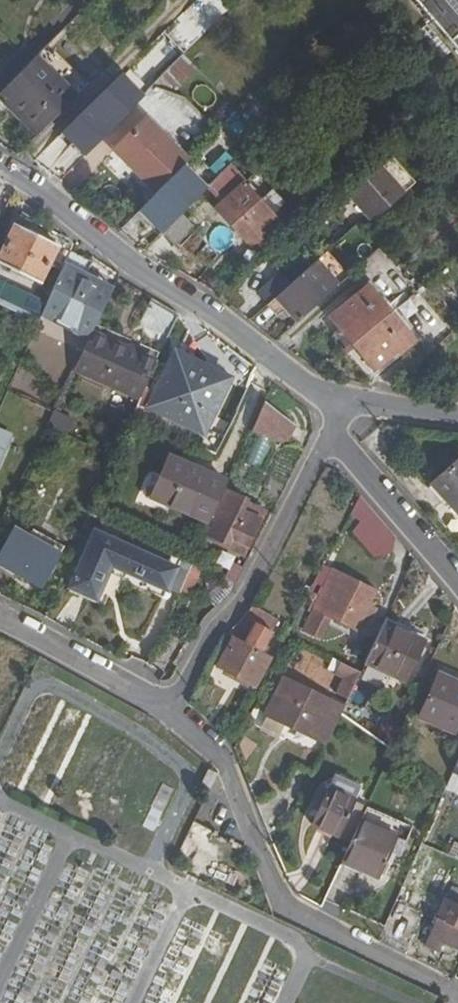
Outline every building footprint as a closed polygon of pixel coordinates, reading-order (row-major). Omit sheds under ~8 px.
[(457,47),(457,0),(418,0),(457,47)] [(183,54),(205,33),(190,18),(168,39),(183,54)] [(48,50),(35,61),(55,82),(66,71),(48,50)] [(160,76),(176,91),(197,69),(180,53),(160,76)] [(35,61),(8,88),(14,94),(3,105),(34,137),(73,99),(55,82),(35,61)] [(61,136),(84,158),(124,119),(142,101),(120,78),(119,79),(102,96),(61,136)] [(73,99),(34,137),(36,138),(74,101),(73,99)] [(111,156),(153,196),(182,168),(187,163),(142,123),(111,156)] [(207,153),(189,170),(199,181),(217,163),(207,153)] [(153,196),(134,215),(137,218),(142,213),(161,231),(157,236),(160,239),(162,236),(181,217),(206,192),(182,168),(153,196)] [(216,212),(222,217),(247,242),(273,215),(227,171),(209,190),(223,204),(216,212)] [(367,185),(352,198),(375,222),(389,209),(367,185)] [(181,217),(162,236),(174,248),(193,229),(181,217)] [(71,254),(73,248),(60,243),(62,238),(20,222),(1,269),(42,286),(48,270),(50,268),(62,273),(65,266),(71,254)] [(65,266),(89,278),(95,264),(71,254),(65,266)] [(283,291),(267,305),(276,314),(286,305),(301,321),(339,288),(314,262),(283,291)] [(93,335),(111,298),(85,286),(89,278),(65,266),(62,273),(48,306),(45,314),(93,335)] [(111,298),(115,289),(89,278),(85,286),(111,298)] [(257,295),(267,305),(283,291),(274,281),(257,295)] [(40,323),(43,319),(45,314),(48,306),(0,287),(0,307),(40,323)] [(333,321),(354,345),(393,314),(371,288),(333,321)] [(164,349),(178,316),(149,303),(134,336),(164,349)] [(45,314),(43,319),(90,341),(93,335),(45,314)] [(393,314),(354,345),(376,371),(415,339),(393,314)] [(93,335),(90,341),(76,370),(111,387),(127,351),(116,346),(93,335)] [(120,338),(116,346),(127,351),(131,342),(120,338)] [(131,342),(127,351),(139,356),(142,347),(131,342)] [(139,356),(127,351),(111,387),(141,401),(157,365),(139,356)] [(175,359),(230,384),(234,376),(178,351),(175,359)] [(206,434),(230,384),(175,359),(151,408),(206,434)] [(239,412),(249,389),(236,383),(226,406),(239,412)] [(297,421),(266,401),(253,429),(278,441),(289,437),(297,421)] [(55,412),(49,426),(64,433),(72,415),(57,409),(55,412)] [(6,449),(13,433),(0,428),(0,462),(6,449)] [(228,486),(230,482),(175,460),(159,497),(213,519),(228,486)] [(434,484),(457,511),(457,462),(434,484)] [(213,519),(207,532),(214,534),(222,514),(237,520),(241,510),(262,519),(263,515),(245,507),(249,498),(250,495),(228,486),(213,519)] [(359,525),(353,528),(374,560),(397,545),(365,497),(348,508),(359,525)] [(267,506),(249,498),(245,507),(263,515),(267,506)] [(222,514),(214,534),(235,544),(239,537),(251,543),(262,519),(241,510),(237,520),(222,514)] [(3,559),(27,572),(42,540),(20,528),(3,559)] [(174,590),(181,593),(183,588),(189,574),(195,562),(188,559),(183,570),(97,532),(73,588),(105,602),(117,577),(169,600),(174,590)] [(239,537),(235,544),(234,547),(247,552),(251,543),(239,537)] [(42,540),(27,572),(47,583),(64,552),(42,540)] [(378,589),(334,570),(315,610),(359,630),(362,623),(370,607),(378,589)] [(189,574),(183,588),(193,593),(200,579),(189,574)] [(280,617),(257,605),(254,612),(248,618),(232,629),(230,633),(234,636),(221,670),(256,687),(272,654),(264,650),(280,617)] [(378,611),(370,607),(362,623),(370,627),(378,611)] [(427,640),(386,622),(366,666),(407,683),(427,640)] [(330,693),(349,699),(359,670),(340,664),(330,693)] [(457,727),(457,682),(453,679),(440,673),(422,717),(456,731),(457,727)] [(257,712),(329,745),(344,713),(347,707),(277,674),(257,712)] [(216,785),(220,776),(211,771),(207,781),(216,785)] [(340,841),(355,807),(356,805),(328,792),(312,829),(340,841)] [(362,821),(366,811),(355,807),(340,841),(351,845),(362,821)] [(344,861),(366,870),(382,878),(400,837),(362,821),(351,845),(344,861)] [(344,861),(341,867),(363,877),(366,870),(344,861)] [(448,900),(432,936),(457,948),(457,904),(448,900)]
